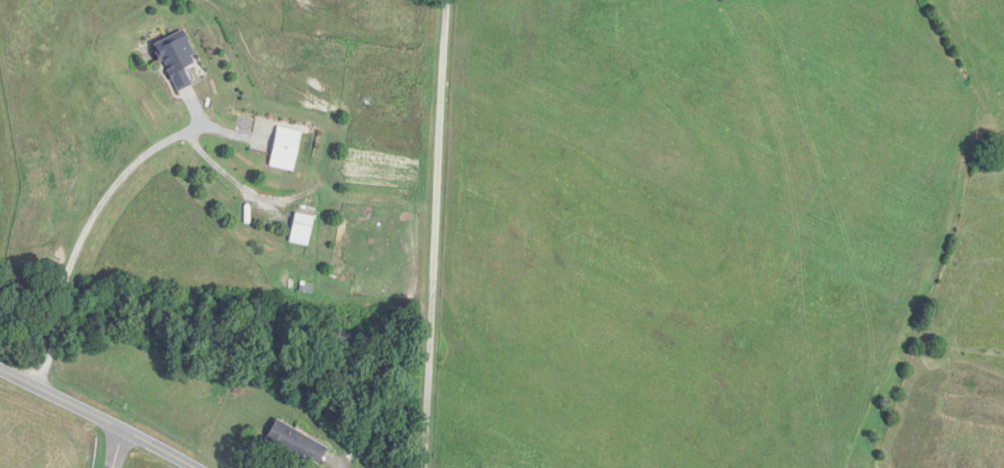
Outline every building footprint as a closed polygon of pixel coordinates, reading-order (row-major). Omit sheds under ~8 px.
[(194,85),(186,68),(199,62),(185,31),(157,44),(179,92),(194,85)] [(296,171),(303,131),(279,126),(272,167),(296,171)] [(316,216),(297,212),(291,242),(311,246),(316,216)] [(278,420),(267,440),(319,467),(320,467),(330,447),(278,420)]
